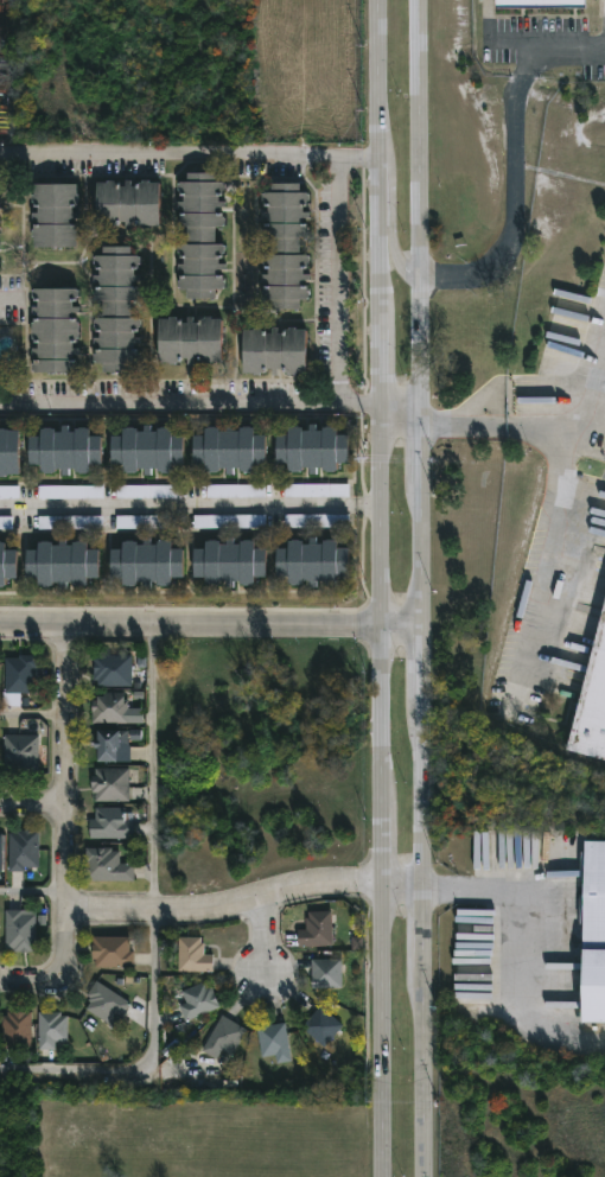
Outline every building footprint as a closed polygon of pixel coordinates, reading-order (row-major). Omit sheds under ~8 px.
[(493,9),(493,0),(586,0),(586,9),(493,9)] [(217,172),(217,182),(225,183),(225,190),(224,190),(224,195),(221,195),(221,201),(227,201),(227,206),(221,206),(221,209),(218,208),(218,212),(224,212),(224,217),(227,217),(227,227),(217,227),(217,243),(227,246),(227,253),(224,253),(224,257),(219,257),(219,263),(227,263),(227,269),(218,271),(218,275),(224,275),(224,280),(227,280),(227,287),(224,287),(224,290),(217,290),(217,298),(189,298),(189,290),(182,290),(182,287),(179,287),(180,275),(186,275),(186,271),(179,269),(179,263),(185,263),(185,257),(180,257),(179,246),(189,243),(189,227),(180,227),(182,212),(186,212),(186,208),(179,206),(179,201),(185,201),(185,196),(180,196),(180,190),(179,190),(179,183),(180,180),(189,180),(189,172),(217,172)] [(149,179),(149,182),(160,182),(159,225),(151,225),(151,228),(144,228),(144,225),(138,225),(138,221),(132,221),(132,227),(126,227),(126,221),(117,221),(117,225),(115,225),(115,228),(108,228),(108,225),(97,225),(97,182),(115,179),(115,182),(117,182),(117,186),(127,186),(127,179),(132,180),(132,185),(140,186),(140,182),(144,182),(144,179),(149,179)] [(77,183),(77,193),(79,193),(79,201),(78,201),(77,206),(74,206),(74,212),(79,212),(79,217),(74,217),(74,220),(71,220),(71,223),(77,223),(77,229),(79,229),(79,236),(77,236),(77,247),(34,246),(34,236),(32,236),(32,229),(34,229),(34,223),(39,223),(39,220),(32,218),(32,212),(38,212),(38,206),(34,206),(34,201),(32,201),(34,183),(77,183)] [(301,183),(301,191),(308,192),(310,193),(308,206),(305,206),(305,211),(310,211),(310,218),(305,218),(304,222),(308,222),(310,235),(308,235),(308,237),(301,237),(301,254),(308,254),(308,256),(310,256),(308,268),(305,268),(305,273),(311,273),(311,280),(305,280),(305,286),(308,286),(310,297),(308,297),(308,299),(301,299),(301,308),(273,308),(273,299),(266,299),(266,298),(263,298),(265,285),(270,285),(270,281),(263,280),(263,274),(269,274),(269,268),(265,268),(263,256),(273,254),(273,237),(266,237),(266,223),(270,223),(270,218),(263,217),(263,211),(269,211),(269,205),(265,205),(265,201),(263,201),(263,193),(265,191),(273,191),(273,183),(301,183)] [(132,246),(132,255),(141,256),(141,263),(140,263),(140,269),(135,269),(135,274),(142,274),(142,280),(135,280),(135,282),(134,282),(134,286),(140,286),(140,292),(142,292),(142,300),(133,300),(133,318),(142,319),(142,326),(140,326),(140,332),(135,332),(135,337),(142,337),(142,343),(134,344),(134,349),(140,349),(140,355),(142,355),(142,361),(140,361),(140,363),(132,363),(132,371),(104,371),(104,363),(97,363),(97,361),(95,361),(96,349),(102,349),(102,345),(95,343),(95,337),(101,337),(101,332),(96,331),(95,319),(104,318),(104,300),(96,300),(96,286),(102,286),(102,282),(94,281),(94,275),(101,275),(101,269),(96,269),(96,263),(95,263),(95,256),(96,255),(103,255),(103,246),(132,246)] [(77,287),(79,288),(79,297),(77,297),(77,300),(74,300),(74,306),(79,306),(79,312),(74,312),(71,318),(77,318),(77,323),(79,323),(79,338),(77,338),(77,343),(74,343),(74,348),(81,348),(81,354),(74,354),(71,355),(71,360),(78,360),(78,363),(79,363),(79,371),(32,371),(32,363),(34,363),(34,360),(39,360),(39,355),(32,354),(32,349),(38,349),(38,342),(34,342),(34,338),(32,338),(32,322),(34,322),(34,318),(39,318),(39,313),(32,312),(32,306),(38,306),(38,300),(34,300),(34,297),(32,297),(32,288),(77,287)] [(212,316),(212,318),(223,318),(222,362),(212,362),(212,365),(205,365),(205,362),(199,362),(199,358),(195,358),(195,363),(189,363),(189,358),(180,358),(180,362),(178,362),(177,364),(171,364),(171,362),(159,362),(160,318),(178,317),(178,318),(180,318),(180,323),(189,323),(189,317),(195,317),(195,323),(203,323),(203,318),(205,318),(205,316),(212,316)] [(297,327),(297,329),(307,329),(307,373),(297,373),(297,375),(289,375),(289,373),(285,373),(284,369),(279,369),(279,374),(273,374),(273,369),(265,369),(265,373),(262,373),(262,375),(255,375),(255,373),(244,373),(244,329),(262,327),(262,329),(265,329),(265,333),(273,333),(273,327),(279,327),(279,333),(285,333),(285,329),(297,327)] [(321,431),(324,431),(324,427),(327,426),(335,426),(338,427),(338,434),(350,434),(350,463),(338,463),(338,471),(335,472),(324,471),(324,467),(317,467),(317,473),(316,473),(310,473),(310,467),(301,466),(300,471),(291,471),(291,470),(289,470),(289,464),(278,464),(278,435),(289,435),(289,427),(293,426),(300,426),(304,427),(304,431),(311,431),(311,424),(317,424),(317,431),(321,431)] [(152,425),(152,432),(159,432),(159,428),(161,427),(170,427),(172,428),(172,435),(185,435),(184,464),(173,464),(173,472),(171,473),(163,473),(159,472),(159,469),(152,469),(152,475),(145,475),(145,469),(138,469),(138,472),(135,472),(135,473),(127,473),(125,472),(125,465),(113,465),(113,437),(123,437),(123,428),(127,428),(127,427),(134,427),(138,428),(138,432),(145,432),(145,425),(152,425)] [(234,425),(234,431),(241,431),(241,427),(244,426),(251,426),(255,427),(255,435),(267,435),(267,464),(255,464),(255,471),(253,473),(244,473),(241,472),(241,469),(234,469),(234,475),(228,475),(228,467),(221,467),(221,471),(217,471),(217,473),(209,473),(206,471),(206,464),(195,464),(195,435),(206,435),(206,428),(209,428),(209,427),(217,427),(219,428),(219,431),(227,431),(227,425),(234,425)] [(69,426),(69,432),(76,432),(76,428),(79,427),(87,427),(90,428),(90,437),(102,437),(102,465),(90,465),(90,472),(88,473),(79,473),(76,473),(76,470),(69,469),(69,476),(63,476),(63,469),(56,469),(56,472),(52,472),(52,475),(45,473),(42,472),(42,465),(30,465),(30,437),(42,437),(42,430),(45,430),(45,427),(52,427),(56,430),(56,432),(63,432),(63,426),(69,426)] [(1,476),(0,476),(0,429),(20,431),(19,475),(8,475),(7,478),(1,478),(1,476)] [(265,497),(265,485),(213,487),(213,498),(265,497)] [(285,497),(311,498),(311,485),(285,485),(285,497)] [(217,516),(194,516),(194,528),(217,527),(217,516)] [(318,542),(318,545),(325,545),(325,541),(336,540),(339,541),(339,548),(351,548),(351,577),(339,577),(339,584),(336,585),(336,586),(327,586),(321,584),(321,581),(318,581),(318,587),(311,587),(311,581),(300,581),(300,583),(298,583),(298,585),(292,585),(292,584),(288,584),(288,578),(279,578),(279,549),(287,549),(287,540),(298,539),(304,541),(304,543),(311,543),(311,537),(317,537),(318,542)] [(152,539),(152,546),(159,546),(159,542),(161,541),(170,541),(172,542),(172,549),(185,549),(184,578),(173,578),(173,586),(171,587),(163,587),(159,586),(159,583),(152,583),(152,588),(145,588),(145,583),(138,583),(138,586),(135,586),(135,587),(127,587),(125,586),(125,579),(113,579),(113,551),(123,551),(123,542),(127,542),(127,541),(134,541),(138,542),(138,546),(145,546),(145,539),(152,539)] [(235,539),(235,546),(242,546),(242,542),(246,540),(253,540),(256,542),(256,549),(268,549),(268,578),(256,578),(256,586),(254,587),(246,587),(242,586),(242,583),(235,583),(235,588),(229,588),(229,583),(222,583),(222,585),(218,585),(218,587),(211,587),(208,586),(208,578),(196,578),(196,549),(208,549),(208,542),(210,542),(210,541),(218,541),(222,542),(222,545),(229,545),(229,539),(235,539)] [(66,540),(66,546),(74,546),(74,542),(77,541),(84,541),(88,542),(88,551),(100,551),(100,579),(88,579),(88,586),(85,587),(77,587),(74,587),(74,583),(66,583),(66,590),(60,590),(60,583),(53,583),(53,586),(50,586),(50,588),(43,587),(39,586),(39,579),(27,579),(27,551),(39,551),(39,543),(43,543),(43,541),(50,541),(53,542),(53,546),(60,546),(60,540),(66,540)] [(4,588),(0,588),(0,541),(2,541),(5,542),(5,551),(18,551),(17,579),(6,579),(6,587),(4,588)] [(565,751),(604,599),(604,762),(565,751)] [(130,655),(132,687),(97,687),(97,681),(94,680),(93,655),(130,655)] [(37,656),(37,694),(20,694),(20,708),(2,707),(2,693),(5,693),(6,659),(19,660),(19,656),(37,656)] [(125,693),(125,700),(128,700),(129,724),(93,724),(93,701),(97,701),(97,696),(103,696),(103,693),(125,693)] [(117,747),(116,763),(97,763),(97,750),(95,750),(97,731),(129,731),(129,747),(117,747)] [(38,764),(38,775),(2,772),(4,736),(38,736),(38,764)] [(129,770),(129,802),(96,802),(96,794),(91,794),(91,776),(95,776),(95,769),(129,770)] [(122,808),(122,814),(127,814),(127,819),(123,819),(123,821),(133,821),(134,839),(90,839),(89,820),(96,820),(96,808),(122,808)] [(32,831),(32,832),(39,832),(39,869),(25,869),(25,872),(8,872),(9,833),(17,833),(17,831),(32,831)] [(587,842),(604,843),(604,1025),(584,1025),(587,842)] [(112,848),(112,852),(120,852),(120,864),(135,864),(135,882),(84,882),(85,848),(112,848)] [(23,911),(23,915),(36,916),(36,950),(32,950),(32,953),(14,953),(14,949),(6,949),(6,910),(23,911)] [(332,916),(332,930),(337,930),(337,946),(299,948),(298,931),(307,930),(307,918),(310,918),(310,912),(332,912),(332,916)] [(130,940),(130,949),(134,949),(134,966),(96,966),(96,957),(91,957),(93,935),(130,936),(130,940)] [(202,936),(202,942),(205,942),(205,954),(214,954),(214,971),(179,971),(179,936),(202,936)] [(352,950),(363,951),(363,938),(352,938),(352,950)] [(342,990),(312,990),(312,960),(342,960),(342,990)] [(132,1003),(122,1016),(116,1012),(109,1023),(87,1009),(90,1001),(88,1000),(90,997),(88,994),(97,980),(132,1003)] [(206,981),(209,987),(211,986),(219,1007),(186,1022),(179,1005),(187,1003),(183,991),(206,981)] [(335,1035),(324,1048),(301,1029),(319,1006),(342,1025),(335,1035)] [(32,1010),(32,1046),(4,1046),(2,1014),(8,1014),(8,1011),(32,1010)] [(62,1011),(62,1014),(68,1014),(68,1041),(56,1041),(56,1049),(39,1049),(39,1011),(62,1011)] [(247,1030),(233,1055),(222,1049),(217,1058),(202,1050),(223,1014),(247,1030)] [(279,1055),(262,1057),(257,1028),(286,1023),(291,1052),(279,1055)]
